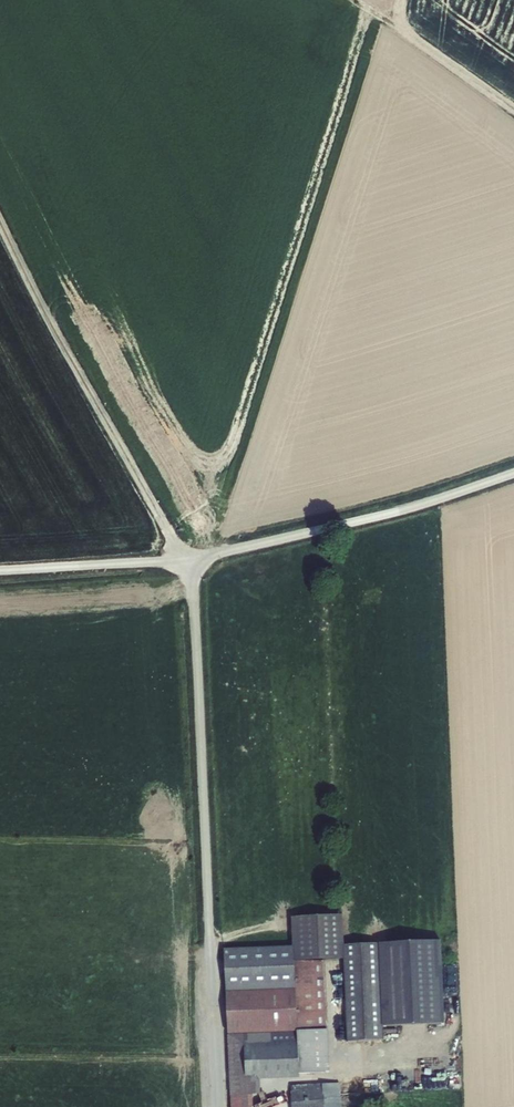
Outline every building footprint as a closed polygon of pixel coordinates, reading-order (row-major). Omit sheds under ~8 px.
[(293,962),(322,961),(344,960),(343,946),(342,915),(292,918),(293,947),(293,962)] [(379,944),(382,1027),(444,1024),(440,941),(379,944)] [(343,946),(344,960),(347,1042),(383,1041),(379,944),(343,946)] [(293,947),(224,950),(227,1035),(230,1106),(252,1106),(253,1106),(252,1096),(260,1095),(259,1081),(299,1079),(299,1075),(329,1073),(327,1030),(326,1030),(322,961),(293,962),(293,947)] [(291,1086),(291,1106),(341,1106),(340,1095),(365,1093),(364,1082),(363,1082),(291,1086)]
